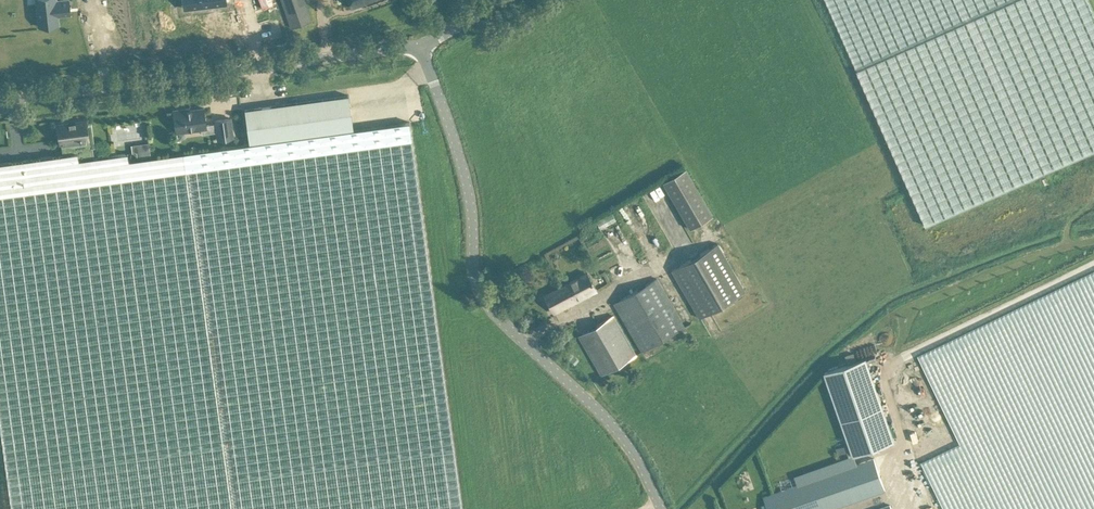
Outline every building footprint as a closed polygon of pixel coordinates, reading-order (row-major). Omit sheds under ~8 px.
[(39,26),(59,24),(57,16),(71,14),(69,0),(61,0),(56,1),(56,0),(36,0),(39,26)] [(226,0),(190,0),(191,8),(227,4),(226,0)] [(291,27),(311,21),(304,0),(282,0),(291,27)] [(857,69),(926,225),(1093,150),(1093,11),(1089,0),(826,0),(857,69)] [(411,122),(354,130),(349,95),(244,109),(249,141),(249,144),(129,160),(128,153),(94,158),(79,160),(78,152),(67,153),(24,159),(24,160),(7,163),(0,164),(0,419),(5,458),(12,508),(464,508),(456,449),(434,287),(411,122)] [(182,109),(173,110),(177,132),(178,132),(179,130),(193,129),(194,130),(201,129),(202,134),(217,132),(218,139),(233,137),(230,118),(215,120),(216,123),(206,125),(204,108),(184,110),(182,109)] [(58,124),(61,142),(66,141),(67,153),(78,152),(79,160),(94,158),(92,146),(94,146),(91,124),(87,125),(86,121),(76,122),(75,121),(69,122),(69,123),(58,124)] [(690,229),(713,215),(685,169),(663,182),(690,229)] [(661,241),(639,203),(631,208),(625,212),(637,233),(645,229),(655,245),(661,241)] [(672,270),(699,318),(745,291),(718,243),(672,270)] [(587,273),(544,295),(553,312),(597,290),(587,273)] [(614,303),(641,351),(684,326),(657,278),(614,303)] [(936,508),(996,508),(959,449),(954,467),(942,424),(953,432),(958,414),(970,434),(954,376),(968,380),(973,362),(982,360),(967,307),(988,341),(990,330),(980,292),(930,306),(887,332),(936,508)] [(579,336),(601,374),(636,354),(613,316),(579,336)] [(866,358),(861,360),(824,373),(853,455),(895,441),(866,358)] [(764,497),(768,508),(832,508),(885,490),(874,458),(764,497)] [(1083,488),(1068,477),(1066,484),(1064,477),(1054,480),(1046,508),(1089,508),(1083,488)]
